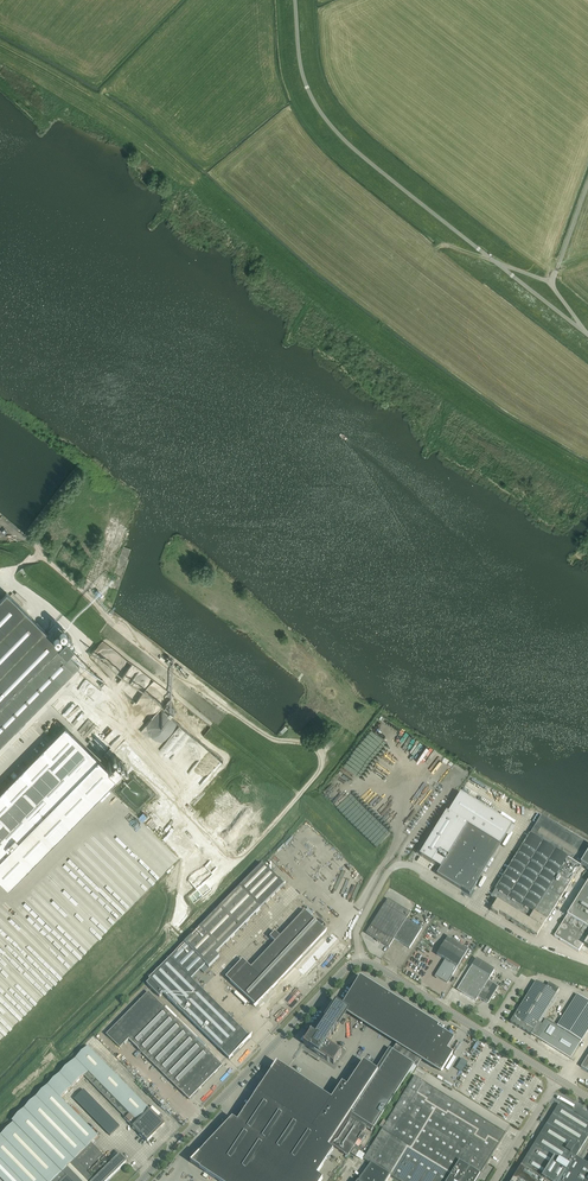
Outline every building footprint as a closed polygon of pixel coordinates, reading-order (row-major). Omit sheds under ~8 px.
[(78,664),(65,651),(72,643),(64,635),(56,643),(6,593),(0,599),(0,744),(78,664)] [(85,634),(88,636),(89,635),(93,640),(95,639),(91,634),(89,631),(85,634)] [(84,674),(80,679),(90,687),(94,683),(84,674)] [(133,693),(135,690),(126,683),(124,685),(133,693)] [(112,773),(113,772),(121,765),(113,758),(106,765),(108,767),(107,768),(64,726),(0,791),(0,883),(7,890),(117,778),(112,773)] [(101,750),(108,757),(114,751),(108,744),(101,750)] [(105,800),(112,792),(109,789),(101,797),(105,800)] [(446,812),(420,855),(441,868),(437,875),(469,895),(500,846),(512,826),(461,794),(449,814),(446,812)] [(80,825),(86,818),(83,815),(77,822),(80,825)] [(567,832),(541,816),(530,835),(529,834),(491,897),(497,901),(491,910),(498,915),(499,913),(512,921),(567,832)] [(567,832),(512,921),(537,936),(580,866),(587,854),(587,845),(567,832)] [(280,850),(273,856),(277,860),(284,854),(280,850)] [(149,980),(150,981),(146,984),(159,997),(163,993),(229,1059),(250,1038),(191,980),(206,965),(209,968),(219,958),(216,954),(261,909),(284,886),(263,865),(149,980)] [(554,936),(578,951),(583,945),(587,948),(587,882),(554,936)] [(406,919),(410,913),(388,899),(366,934),(377,940),(376,941),(380,943),(380,942),(389,947),(394,939),(406,919)] [(305,911),(251,968),(272,989),(326,932),(305,911)] [(434,917),(423,935),(430,939),(440,921),(434,917)] [(422,929),(406,919),(394,939),(409,949),(422,929)] [(468,949),(448,936),(437,955),(445,960),(435,976),(447,983),(468,949)] [(478,998),(488,1004),(498,987),(488,980),(494,970),(476,959),(457,990),(475,1001),(478,998)] [(79,976),(82,973),(72,963),(69,965),(79,976)] [(271,990),(271,989),(245,965),(231,979),(257,1004),(257,1005),(271,990)] [(84,984),(89,981),(86,975),(80,978),(84,984)] [(452,1055),(446,1052),(454,1039),(359,978),(341,1008),(347,1012),(378,1031),(397,1043),(392,1051),(390,1049),(381,1062),(376,1070),(364,1062),(347,1087),(342,1083),(329,1103),(284,1073),(285,1073),(284,1073),(267,1098),(257,1093),(238,1122),(233,1119),(191,1163),(218,1180),(321,1180),(323,1179),(317,1175),(333,1150),(328,1146),(330,1144),(331,1145),(348,1156),(358,1140),(362,1142),(366,1136),(362,1134),(366,1128),(371,1131),(406,1077),(407,1078),(410,1074),(411,1075),(416,1066),(417,1067),(422,1059),(442,1071),(452,1055)] [(536,982),(521,1006),(510,1023),(530,1035),(531,1034),(538,1022),(539,1022),(559,989),(549,983),(546,988),(536,982)] [(222,1066),(214,1057),(213,1057),(148,993),(107,1035),(120,1048),(128,1040),(180,1091),(189,1100),(189,1099),(222,1066)] [(556,1028),(561,1032),(565,1034),(570,1037),(575,1040),(582,1045),(584,1042),(581,1041),(587,1030),(587,1001),(577,994),(556,1028)] [(347,1012),(341,1008),(336,1005),(316,1035),(311,1032),(303,1044),(334,1064),(341,1053),(327,1043),(347,1012)] [(274,1018),(268,1025),(272,1028),(277,1022),(274,1018)] [(535,1036),(533,1039),(545,1046),(556,1028),(547,1022),(545,1026),(539,1022),(538,1022),(531,1034),(535,1036)] [(552,1047),(561,1032),(556,1028),(545,1046),(550,1049),(552,1047)] [(561,1032),(552,1047),(550,1049),(554,1052),(556,1049),(565,1034),(561,1032)] [(559,1055),(561,1052),(570,1037),(565,1034),(556,1049),(554,1052),(559,1055)] [(564,1058),(566,1056),(575,1040),(570,1037),(561,1052),(559,1055),(564,1058)] [(575,1040),(566,1056),(564,1058),(571,1062),(582,1045),(575,1040)] [(109,1055),(111,1053),(101,1042),(99,1044),(109,1055)] [(88,1046),(48,1086),(61,1098),(84,1075),(131,1123),(130,1124),(133,1127),(147,1141),(147,1142),(148,1141),(156,1133),(147,1124),(155,1115),(88,1046)] [(358,1180),(388,1180),(391,1176),(399,1180),(476,1180),(506,1133),(414,1077),(386,1122),(383,1120),(379,1127),(382,1129),(364,1159),(371,1164),(358,1180)] [(151,1084),(148,1087),(169,1108),(171,1106),(151,1084)] [(0,1136),(0,1178),(3,1180),(107,1180),(126,1162),(126,1163),(127,1162),(126,1162),(120,1155),(119,1155),(116,1152),(115,1151),(113,1152),(114,1153),(108,1160),(91,1143),(98,1137),(61,1098),(48,1086),(12,1121),(13,1122),(0,1136)] [(84,1093),(76,1101),(107,1133),(115,1124),(84,1093)] [(511,1180),(568,1180),(581,1160),(576,1156),(587,1137),(587,1122),(559,1104),(511,1180)] [(164,1124),(155,1115),(147,1124),(156,1133),(164,1125),(165,1125),(164,1124)] [(359,1151),(354,1148),(350,1153),(355,1156),(359,1151)] [(581,1160),(568,1180),(587,1180),(587,1162),(587,1163),(581,1160)]
